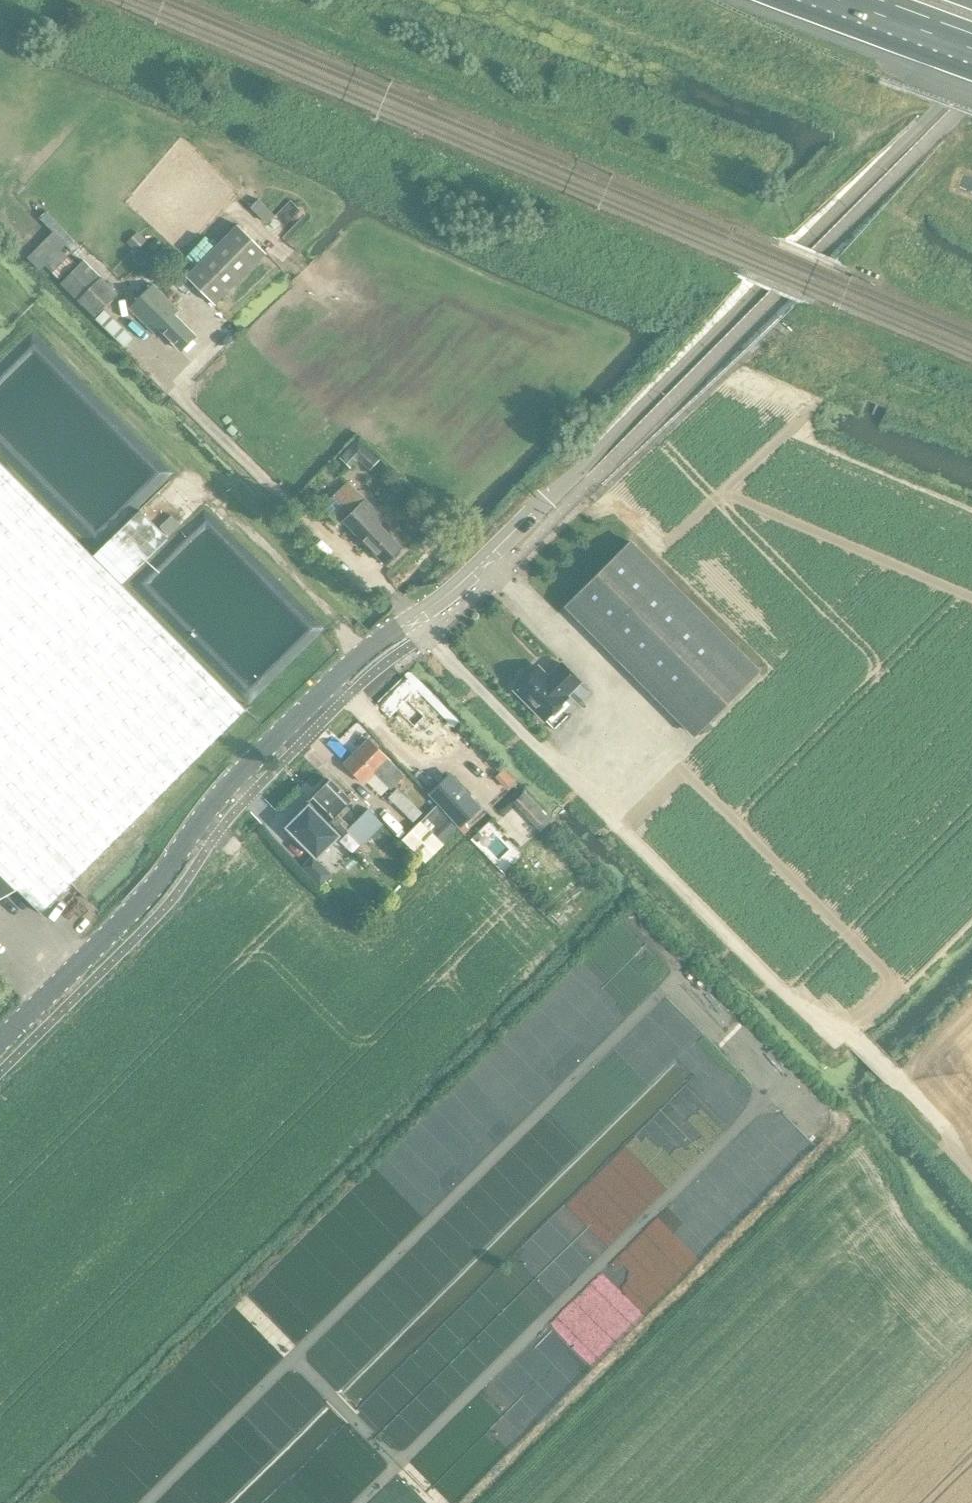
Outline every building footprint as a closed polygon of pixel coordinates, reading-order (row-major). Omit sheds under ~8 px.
[(66,245),(73,253),(80,246),(46,211),(39,218),(53,231),(66,245)] [(265,251),(236,223),(185,276),(215,304),(265,251)] [(53,231),(26,258),(41,271),(46,266),(61,249),(66,245),(53,231)] [(63,282),(78,266),(61,249),(46,266),(63,282)] [(105,308),(117,295),(83,261),(78,266),(63,282),(61,284),(96,317),(105,308)] [(152,284),(129,307),(156,333),(160,329),(180,349),(195,334),(174,315),(179,310),(152,284)] [(105,308),(96,317),(125,346),(134,337),(105,308)] [(377,461),(358,443),(357,442),(340,460),(349,468),(357,459),(369,470),(377,461)] [(40,913),(245,709),(121,585),(92,556),(0,463),(0,872),(40,913)] [(401,547),(377,523),(384,517),(348,481),(322,507),(340,525),(343,521),(385,563),(401,547)] [(176,530),(188,519),(178,509),(166,521),(176,530)] [(139,510),(92,556),(121,585),(167,539),(139,510)] [(629,542),(565,605),(694,734),(758,671),(629,542)] [(538,666),(515,689),(545,720),(568,697),(566,695),(580,682),(562,663),(554,671),(555,673),(549,678),(538,666)] [(454,729),(418,693),(388,723),(406,742),(418,730),(435,748),(454,729)] [(370,739),(345,764),(364,782),(366,780),(375,790),(381,796),(389,787),(391,789),(405,775),(370,739)] [(500,770),(495,774),(507,788),(516,780),(504,766),(500,770)] [(449,776),(429,795),(460,828),(480,809),(449,776)] [(350,826),(338,815),(352,801),(330,779),(313,796),(340,824),(362,845),(384,824),(368,809),(350,826)] [(523,795),(514,804),(539,831),(550,820),(551,819),(526,792),(523,795)] [(331,821),(337,827),(340,824),(313,796),(309,800),(314,805),(311,807),(309,805),(287,827),(317,857),(339,835),(328,824),(331,821)] [(435,807),(421,821),(442,842),(456,828),(435,807)] [(425,863),(434,853),(444,844),(442,842),(421,821),(420,820),(401,839),(425,863)] [(0,875),(0,898),(14,889),(0,875)]
